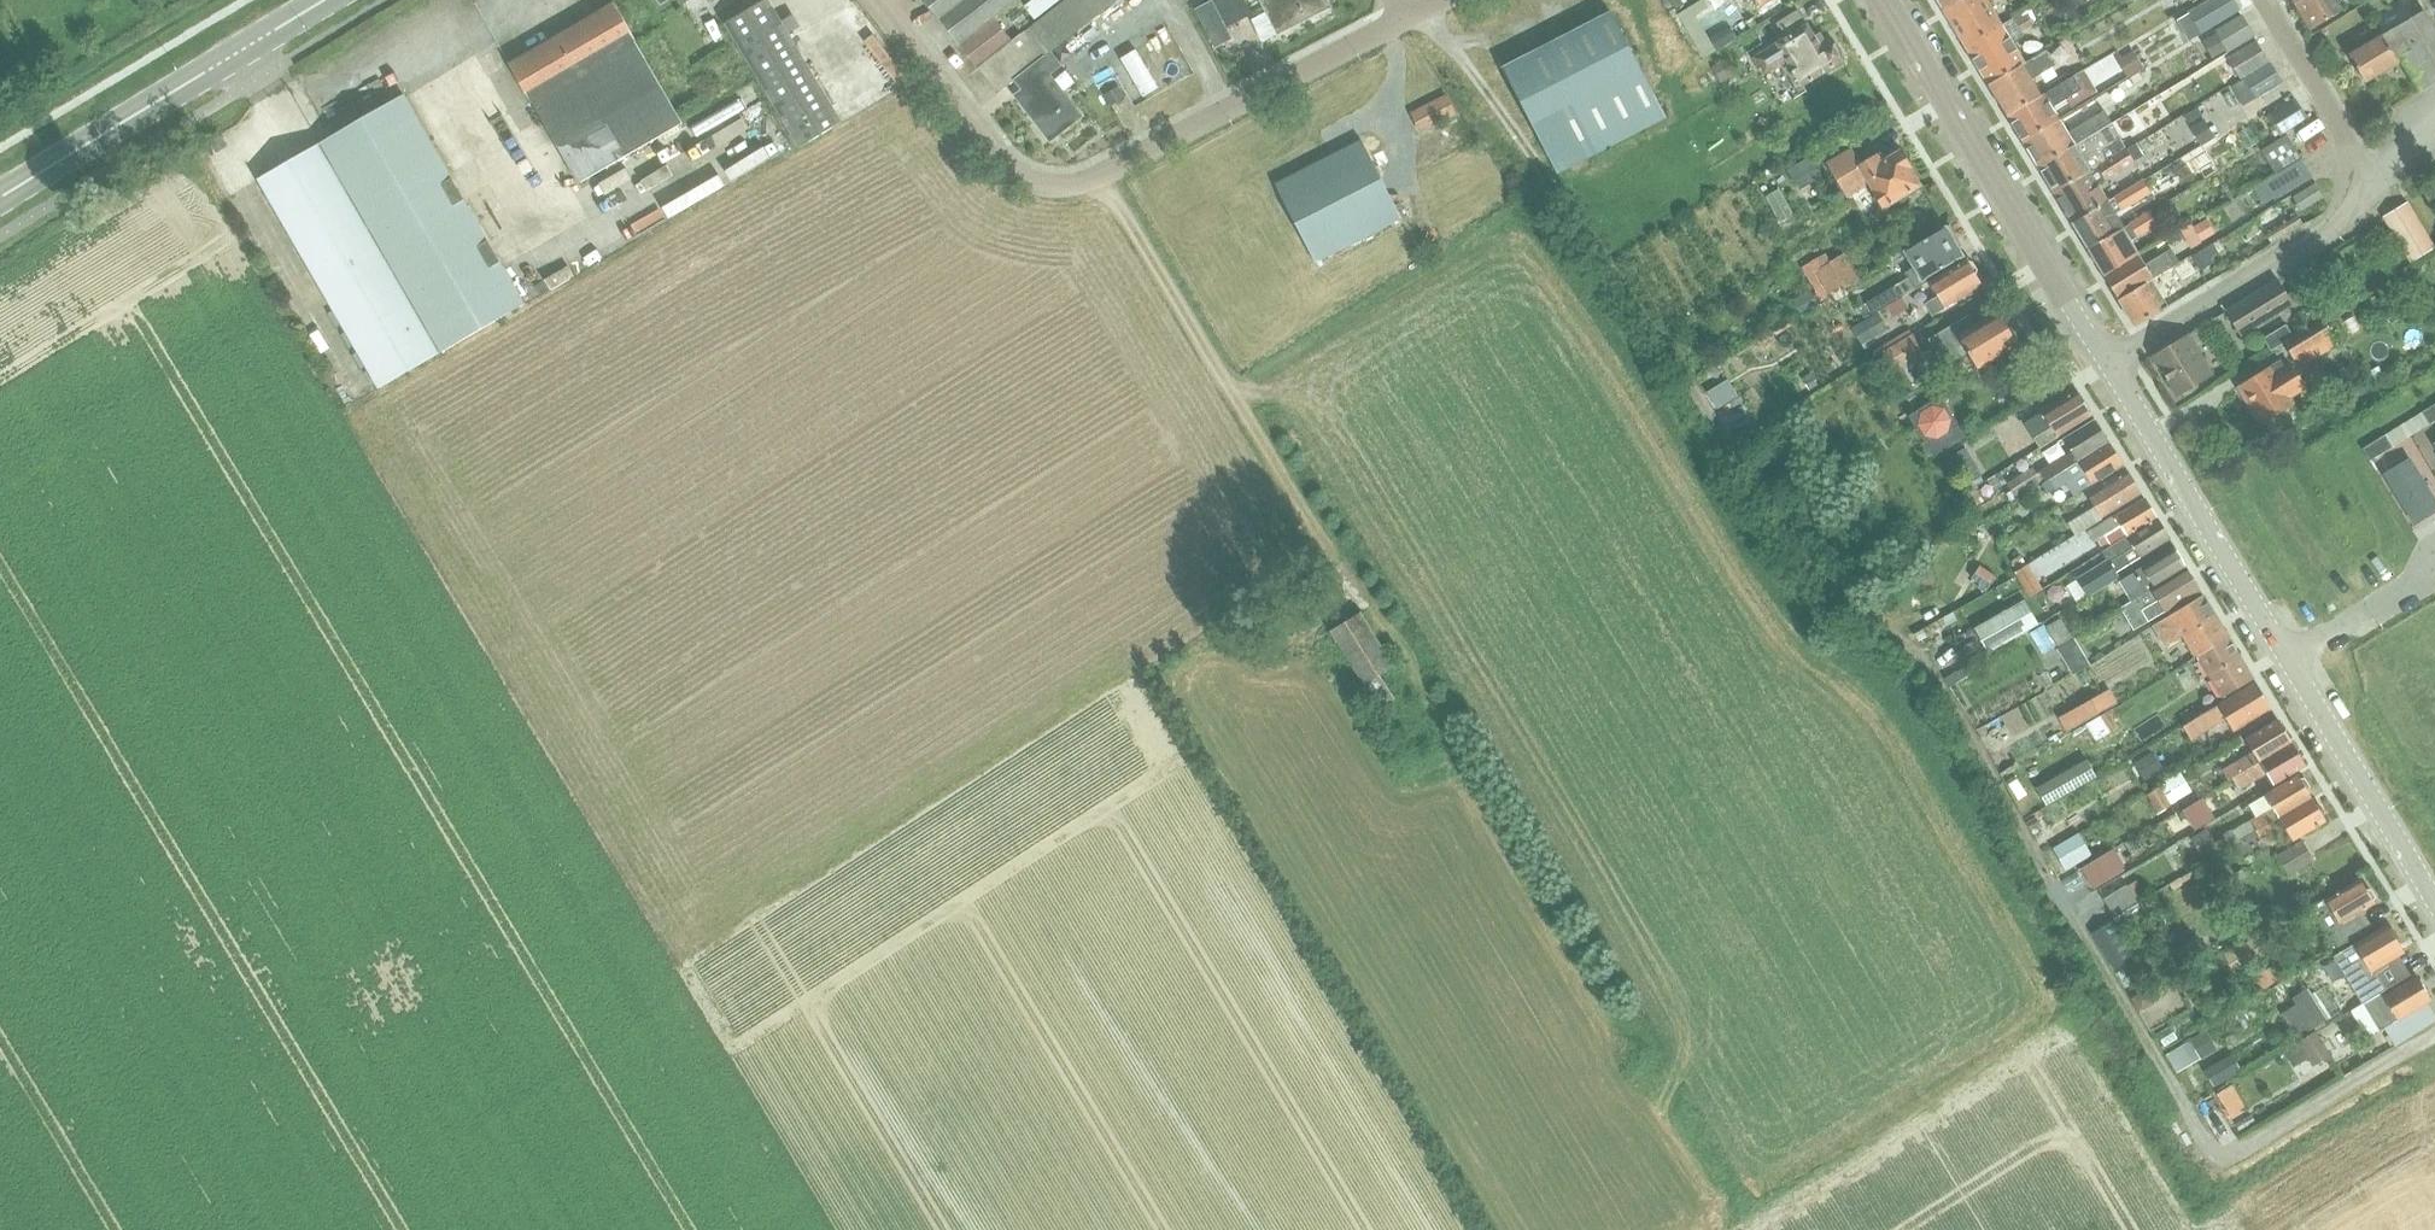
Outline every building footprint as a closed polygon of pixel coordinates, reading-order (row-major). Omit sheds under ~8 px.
[(724,26),(798,150),(842,124),(768,0),(767,0),(724,26)] [(937,18),(960,0),(923,0),(937,18)] [(937,18),(958,45),(993,17),(1015,0),(960,0),(937,18)] [(1011,40),(976,68),(996,94),(1015,79),(1024,91),(1029,87),(1036,95),(1024,104),(1050,138),(1079,115),(1047,74),(1060,64),(1050,52),(1117,0),(1066,0),(1025,32),(1024,30),(1011,40)] [(1249,9),(1244,0),(1213,0),(1212,1),(1224,23),(1249,9)] [(1251,19),(1262,41),(1277,33),(1330,6),(1326,0),(1260,0),(1266,12),(1251,19)] [(1675,9),(1684,4),(1683,3),(1687,1),(1687,0),(1670,0),(1675,9)] [(1943,10),(1959,0),(1937,0),(1943,10)] [(1943,10),(1965,47),(2001,25),(1986,0),(1959,0),(1943,10)] [(2232,0),(2208,0),(2188,12),(2189,15),(2179,21),(2190,39),(2238,10),(2232,0)] [(2294,5),(2309,29),(2342,9),(2337,2),(2340,0),(2303,0),(2294,5)] [(1212,1),(1195,10),(1216,49),(1233,40),(1224,23),(1212,1)] [(533,101),(635,42),(637,41),(615,4),(511,65),(532,102),(533,101)] [(1688,5),(1683,8),(1676,12),(1686,28),(1687,27),(1694,23),(1695,16),(1694,14),(1688,5)] [(1801,86),(1841,62),(1829,41),(1826,43),(1820,32),(1813,36),(1805,23),(1804,24),(1796,10),(1774,23),(1782,38),(1755,54),(1762,67),(1782,54),(1801,86)] [(1020,11),(1010,18),(1016,25),(1025,18),(1020,11)] [(2434,82),(2434,30),(2423,11),(2349,55),(2365,82),(2401,61),(2420,92),(2434,82)] [(1557,174),(1664,118),(1610,13),(1502,68),(1557,174)] [(2020,13),(2013,17),(2021,31),(2034,24),(2028,15),(2023,18),(2020,13)] [(2253,35),(2240,15),(2214,31),(2216,34),(2203,42),(2212,58),(2225,50),(2226,51),(2253,35)] [(993,17),(958,45),(976,68),(1011,40),(993,17)] [(2001,25),(1965,47),(1988,86),(2024,64),(2013,44),(2025,37),(2021,31),(2013,17),(2001,25)] [(1726,26),(1697,44),(1704,56),(1734,38),(1726,26)] [(2255,39),(2226,57),(2239,78),(2268,61),(2255,39)] [(635,42),(533,101),(579,183),(682,123),(635,42)] [(2133,50),(2116,60),(2122,69),(2127,78),(2143,68),(2133,50)] [(2024,64),(1988,86),(2007,117),(2040,97),(2039,96),(2030,81),(2055,65),(2046,51),(2024,64)] [(1723,60),(1712,67),(1721,82),(1733,75),(1723,60)] [(2254,98),(2281,82),(2269,63),(2243,79),(2254,98)] [(2050,89),(2039,96),(2040,97),(2007,117),(2023,143),(2058,120),(2050,107),(2081,88),(2074,75),(2050,89)] [(1118,86),(1104,94),(1111,105),(1124,98),(1118,86)] [(1410,111),(1421,131),(1456,113),(1446,93),(1410,111)] [(404,95),(321,143),(442,352),(525,304),(404,95)] [(2279,135),(2305,119),(2293,100),(2267,116),(2279,135)] [(2197,108),(2183,116),(2199,144),(2213,136),(2197,108)] [(2058,120),(2023,143),(2038,168),(2111,123),(2103,110),(2066,133),(2058,120)] [(1760,117),(1757,123),(1765,128),(1768,121),(1760,117)] [(2119,118),(2111,123),(2117,133),(2125,127),(2119,118)] [(2111,123),(2038,168),(2054,194),(2087,173),(2096,168),(2106,161),(2125,149),(2119,139),(2120,138),(2117,133),(2111,123)] [(2259,150),(2274,174),(2300,159),(2285,135),(2259,150)] [(1315,262),(1401,218),(1361,140),(1275,184),(1315,262)] [(442,352),(321,143),(256,181),(377,390),(442,352)] [(2096,168),(2087,173),(2054,194),(2072,223),(2105,203),(2095,186),(2143,156),(2136,143),(2125,149),(2106,161),(2096,168)] [(1871,190),(1883,208),(1921,185),(1910,168),(1911,168),(1900,150),(1883,160),(1879,153),(1860,165),(1851,151),(1828,165),(1848,197),(1869,184),(1872,189),(1871,190)] [(1809,157),(1788,170),(1800,189),(1821,177),(1809,157)] [(2310,175),(2300,159),(2274,174),(2261,182),(2262,184),(2253,189),(2262,205),(2272,199),(2273,200),(2278,197),(2277,195),(2310,175)] [(2419,187),(2431,207),(2434,204),(2434,177),(2419,187)] [(2143,180),(2105,203),(2072,223),(2087,250),(2123,228),(2114,214),(2150,192),(2143,180)] [(2300,210),(2322,197),(2314,184),(2292,197),(2300,210)] [(1780,189),(1766,196),(1781,223),(1794,215),(1780,189)] [(2410,263),(2434,247),(2407,203),(2383,218),(2410,263)] [(2145,215),(2123,228),(2087,250),(2103,276),(2136,257),(2127,242),(2152,227),(2145,215)] [(2298,217),(2267,235),(2272,244),(2303,225),(2298,217)] [(2192,227),(2201,242),(2214,234),(2206,219),(2192,227)] [(1921,279),(1961,255),(1945,227),(1904,251),(1921,279)] [(2204,248),(2192,255),(2201,270),(2213,263),(2204,248)] [(2141,265),(2136,257),(2103,276),(2117,299),(2150,280),(2177,263),(2169,249),(2141,265)] [(1825,254),(1801,268),(1822,303),(1828,299),(1826,295),(1843,285),(1845,289),(1860,280),(1844,254),(1830,262),(1825,254)] [(1931,315),(1982,285),(1965,258),(1929,280),(1937,294),(1924,303),(1931,315)] [(1894,285),(1901,296),(1915,288),(1908,277),(1894,285)] [(2292,304),(2277,279),(2224,311),(2240,336),(2292,304)] [(2150,280),(2117,299),(2133,326),(2166,306),(2150,280)] [(1901,296),(1894,285),(1865,303),(1865,304),(1872,314),(1874,313),(1877,311),(1901,296)] [(1865,304),(1857,308),(1863,319),(1866,317),(1872,314),(1865,304)] [(1872,314),(1866,317),(1877,334),(1887,328),(1877,311),(1874,313),(1872,314)] [(1977,368),(2017,344),(1998,312),(1973,327),(1966,317),(1930,338),(1945,364),(1967,351),(1977,368)] [(2321,318),(2282,342),(2294,360),(2304,365),(2337,344),(2321,318)] [(2286,325),(2263,338),(2269,349),(2292,335),(2286,325)] [(1911,333),(1882,351),(1893,369),(1897,366),(1922,351),(1911,333)] [(2212,375),(2187,333),(2152,355),(2177,396),(2212,375)] [(2280,360),(2237,387),(2261,425),(2295,404),(2294,402),(2305,395),(2301,390),(2305,388),(2290,363),(2284,367),(2280,360)] [(1809,389),(1818,384),(1811,373),(1803,379),(1809,389)] [(2039,446),(2092,414),(2076,389),(2040,410),(2050,426),(2033,437),(2039,446)] [(2417,411),(2425,423),(2434,416),(2434,400),(2417,411)] [(1930,402),(1908,416),(1934,457),(1965,437),(1946,406),(1930,402)] [(2046,480),(2108,441),(2094,419),(2063,437),(2072,450),(2036,472),(2033,466),(2009,481),(2017,494),(2044,478),(2046,480)] [(2361,445),(2359,447),(2367,459),(2389,445),(2382,433),(2361,445)] [(2046,480),(2044,481),(2049,490),(2064,482),(2073,495),(2083,488),(2091,484),(2100,478),(2122,465),(2108,441),(2046,480)] [(1966,448),(1952,457),(1959,468),(1973,459),(1966,448)] [(2410,456),(2383,473),(2413,522),(2434,509),(2434,498),(2410,456)] [(2094,506),(2067,523),(2074,534),(2140,494),(2126,471),(2104,485),(2087,495),(2094,506)] [(2091,484),(2083,488),(2087,495),(2104,485),(2100,478),(2091,484)] [(2142,497),(2097,525),(2086,532),(2092,542),(2120,525),(2127,537),(2156,520),(2142,497)] [(2127,537),(2102,552),(2107,559),(2115,572),(2140,557),(2168,539),(2156,520),(2127,537)] [(2155,586),(2185,568),(2173,547),(2117,581),(2129,601),(2154,586),(2155,586)] [(2117,576),(2115,572),(2107,559),(2076,578),(2087,595),(2117,576)] [(2028,597),(2041,589),(2026,563),(2013,571),(2028,597)] [(1979,566),(1971,579),(1987,589),(1995,576),(1979,566)] [(2130,602),(2119,609),(2131,629),(2146,620),(2163,610),(2164,611),(2199,590),(2185,568),(2155,586),(2154,586),(2129,601),(2130,602)] [(2196,654),(2227,636),(2201,594),(2152,625),(2164,644),(2181,634),(2194,655),(2196,654)] [(2025,600),(1974,629),(1988,653),(2039,624),(2025,600)] [(1364,685),(1393,667),(1360,613),(1331,631),(1364,685)] [(2061,619),(2047,627),(2059,647),(2073,638),(2061,619)] [(2044,625),(2030,633),(2038,647),(2052,638),(2044,625)] [(2227,636),(2196,654),(2221,695),(2252,677),(2227,636)] [(1969,665),(1946,679),(1951,687),(1974,673),(1969,665)] [(2045,673),(2038,677),(2045,690),(2053,686),(2045,673)] [(2254,681),(2195,717),(2183,725),(2190,738),(2226,716),(2234,729),(2270,707),(2254,681)] [(2090,700),(2059,718),(2067,733),(2099,714),(2117,704),(2109,689),(2090,700)] [(2107,712),(2085,725),(2094,741),(2116,728),(2107,712)] [(2252,750),(2233,762),(2224,767),(2230,777),(2291,741),(2277,719),(2245,738),(2252,750)] [(2291,741),(2230,777),(2236,788),(2264,771),(2272,783),(2305,764),(2291,741)] [(2154,752),(2135,763),(2145,780),(2164,769),(2154,752)] [(2086,759),(2036,788),(2046,805),(2096,776),(2086,759)] [(2255,816),(2234,829),(2240,839),(2256,830),(2256,829),(2311,797),(2307,790),(2309,786),(2304,777),(2299,777),(2297,774),(2265,793),(2247,804),(2255,816)] [(2168,782),(2147,796),(2157,813),(2170,804),(2189,793),(2178,776),(2168,782)] [(2190,823),(2210,811),(2200,795),(2180,807),(2190,823)] [(2325,820),(2311,797),(2256,829),(2256,830),(2262,840),(2284,827),(2292,840),(2325,820)] [(2036,817),(2026,823),(2031,831),(2041,825),(2036,817)] [(2201,854),(2216,845),(2205,827),(2190,836),(2201,854)] [(2234,829),(2222,836),(2229,846),(2240,839),(2234,829)] [(2078,834),(2053,849),(2065,870),(2090,855),(2078,834)] [(2288,875),(2313,859),(2302,841),(2277,856),(2288,875)] [(2113,851),(2085,869),(2097,888),(2125,871),(2113,851)] [(2358,878),(2311,906),(2317,917),(2332,908),(2341,923),(2326,932),(2335,947),(2371,925),(2362,910),(2374,903),(2372,901),(2375,897),(2370,888),(2365,889),(2358,878)] [(2126,885),(2104,899),(2113,915),(2136,902),(2126,885)] [(2112,920),(2090,933),(2114,972),(2136,958),(2112,920)] [(2354,943),(2335,954),(2346,972),(2363,1001),(2381,991),(2386,988),(2376,972),(2388,965),(2386,961),(2403,951),(2386,924),(2354,943)] [(2254,939),(2234,949),(2244,967),(2264,957),(2254,939)] [(2271,968),(2253,979),(2260,992),(2279,981),(2271,968)] [(2363,1002),(2350,1009),(2367,1037),(2379,1030),(2431,999),(2417,975),(2384,994),(2381,991),(2363,1001),(2363,1002)] [(2326,1018),(2307,987),(2291,996),(2295,1002),(2280,1011),(2295,1036),(2326,1018)] [(2145,990),(2129,999),(2138,1014),(2153,1005),(2145,990)] [(2170,1026),(2156,1034),(2164,1047),(2178,1039),(2170,1026)] [(2205,1030),(2188,1041),(2200,1060),(2217,1050),(2205,1030)] [(2328,1056),(2314,1032),(2300,1040),(2315,1064),(2328,1056)] [(2233,1056),(2206,1072),(2214,1085),(2241,1069),(2233,1056)]
